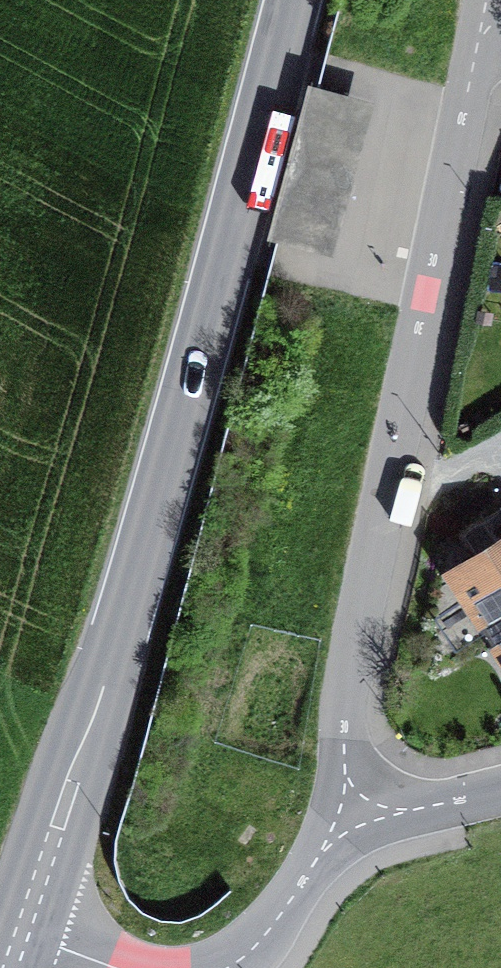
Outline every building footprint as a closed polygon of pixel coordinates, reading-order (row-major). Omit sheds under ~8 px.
[(452,574),(500,650),(500,543),(500,544),(492,531),(471,545),(479,557),(452,574)]
